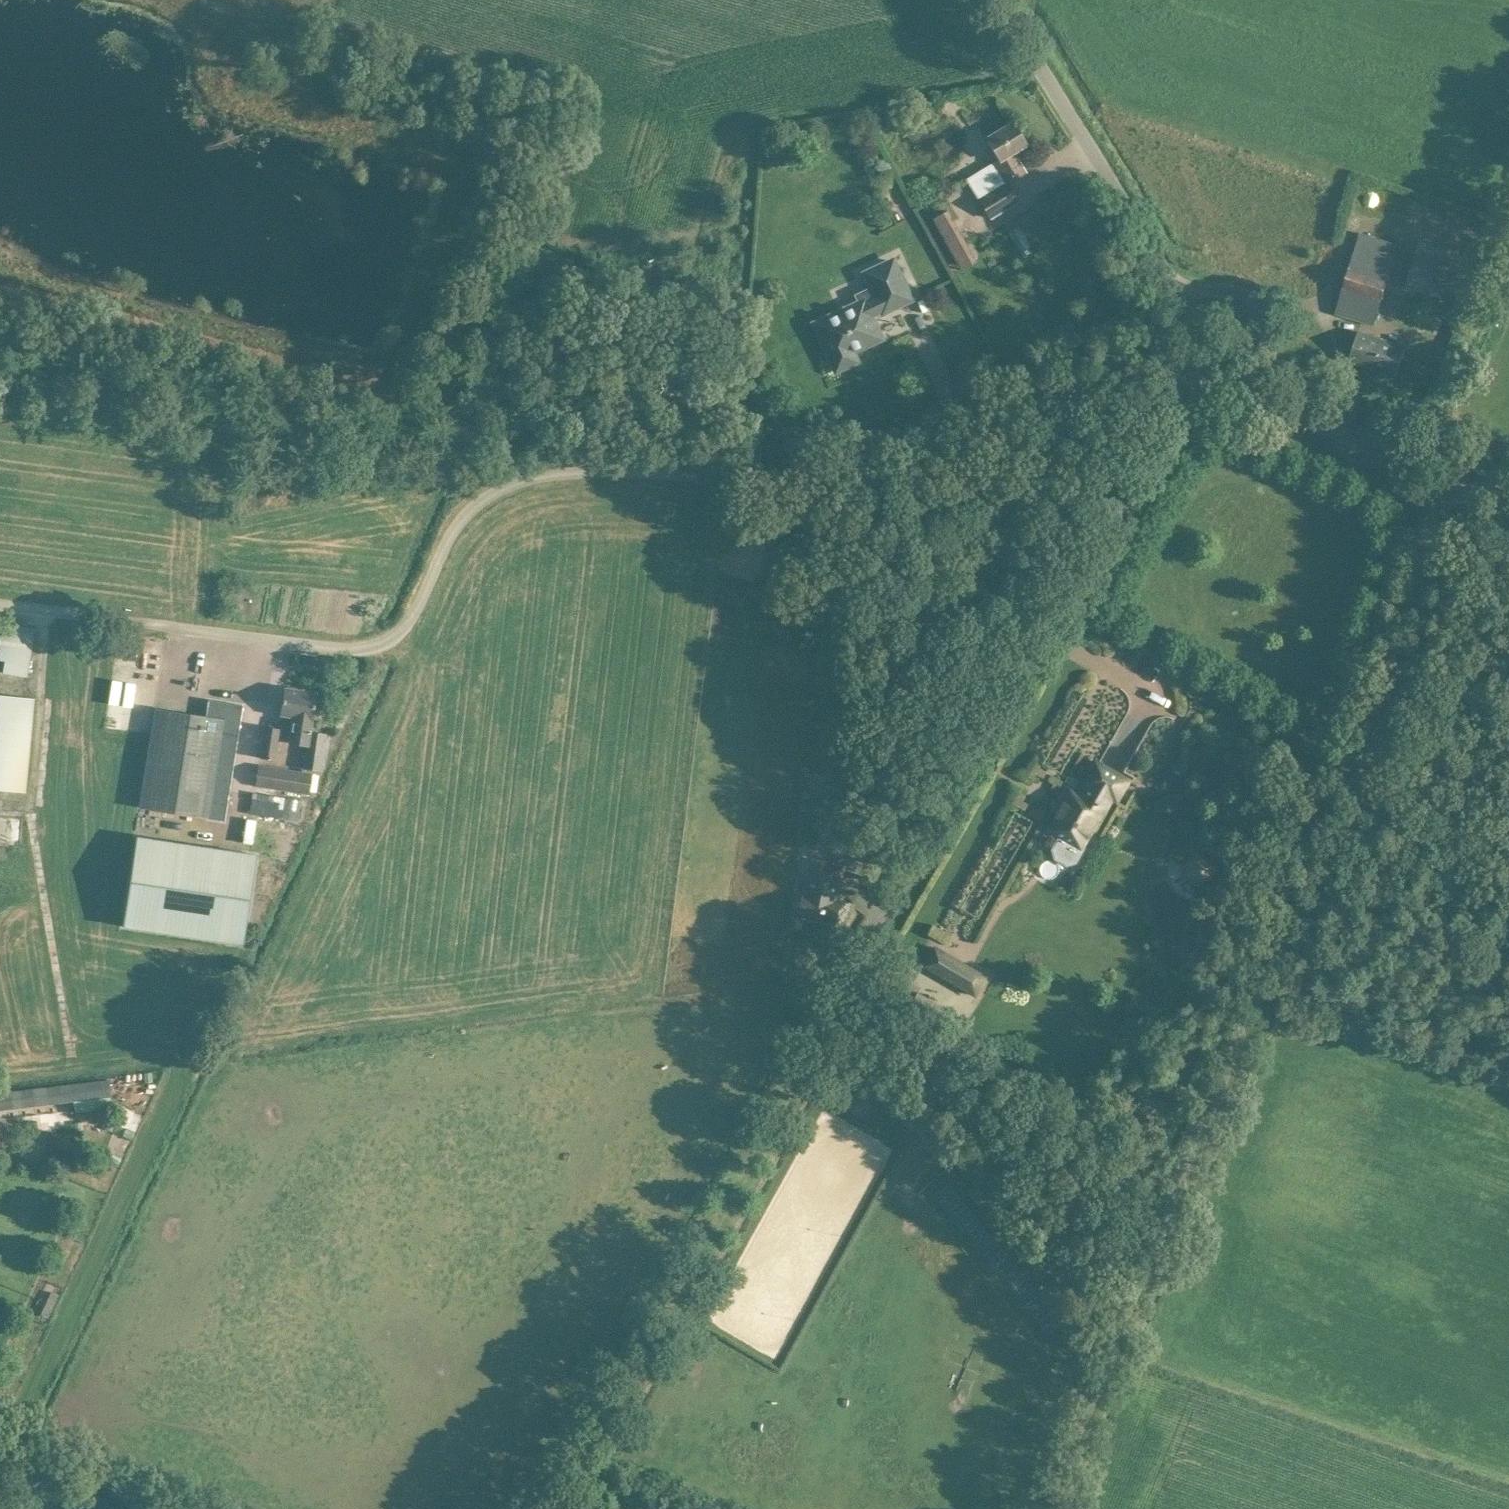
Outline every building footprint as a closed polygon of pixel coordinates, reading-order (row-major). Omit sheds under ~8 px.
[(999,160),(966,180),(990,219),(992,217),(1001,212),(1018,202),(1007,184),(1025,172),(1014,153),(1027,145),(1013,122),(995,133),(986,138),(999,160)] [(948,210),(932,219),(938,230),(954,221),(948,210)] [(1028,226),(1016,230),(1013,223),(989,232),(998,256),(1035,243),(1028,226)] [(1336,314),(1355,319),(1374,325),(1399,246),(1360,234),(1336,314)] [(961,235),(946,243),(958,266),(974,257),(961,235)] [(1406,287),(1453,302),(1467,258),(1420,243),(1406,287)] [(857,361),(852,352),(881,339),(870,316),(882,311),(883,312),(910,299),(892,261),(865,274),(873,290),(859,297),(861,302),(814,324),(836,371),(857,361)] [(1349,360),(1397,376),(1406,347),(1359,332),(1349,360)] [(35,629),(0,623),(0,660),(5,661),(3,673),(27,677),(35,629)] [(285,689),(281,714),(295,716),(291,742),(308,745),(305,769),(320,771),(326,734),(310,731),(316,694),(285,689)] [(26,793),(30,749),(32,719),(34,699),(0,695),(0,790),(26,793)] [(76,700),(74,715),(89,717),(91,702),(76,700)] [(156,709),(140,808),(207,818),(224,821),(243,705),(209,700),(206,717),(156,709)] [(281,728),(263,725),(259,757),(277,760),(281,728)] [(1080,796),(1069,790),(1047,829),(1060,836),(1052,849),(1055,859),(1066,865),(1075,863),(1083,848),(1081,847),(1110,798),(1116,801),(1127,781),(1137,787),(1137,786),(1095,761),(1083,782),(1087,784),(1080,796)] [(255,785),(309,794),(313,774),(258,766),(255,785)] [(253,798),(250,822),(259,823),(259,820),(283,824),(286,805),(262,802),(262,799),(253,798)] [(123,926),(244,944),(257,854),(136,836),(123,926)] [(1218,864),(1197,852),(1192,860),(1191,876),(1206,885),(1218,864)] [(810,857),(797,917),(834,925),(847,865),(810,857)] [(986,977),(935,947),(924,966),(975,995),(986,977)] [(953,1060),(948,1070),(953,1073),(959,1063),(953,1060)] [(109,1079),(47,1087),(50,1105),(111,1097),(109,1079)] [(0,1093),(0,1111),(13,1109),(11,1092),(0,1093)]
